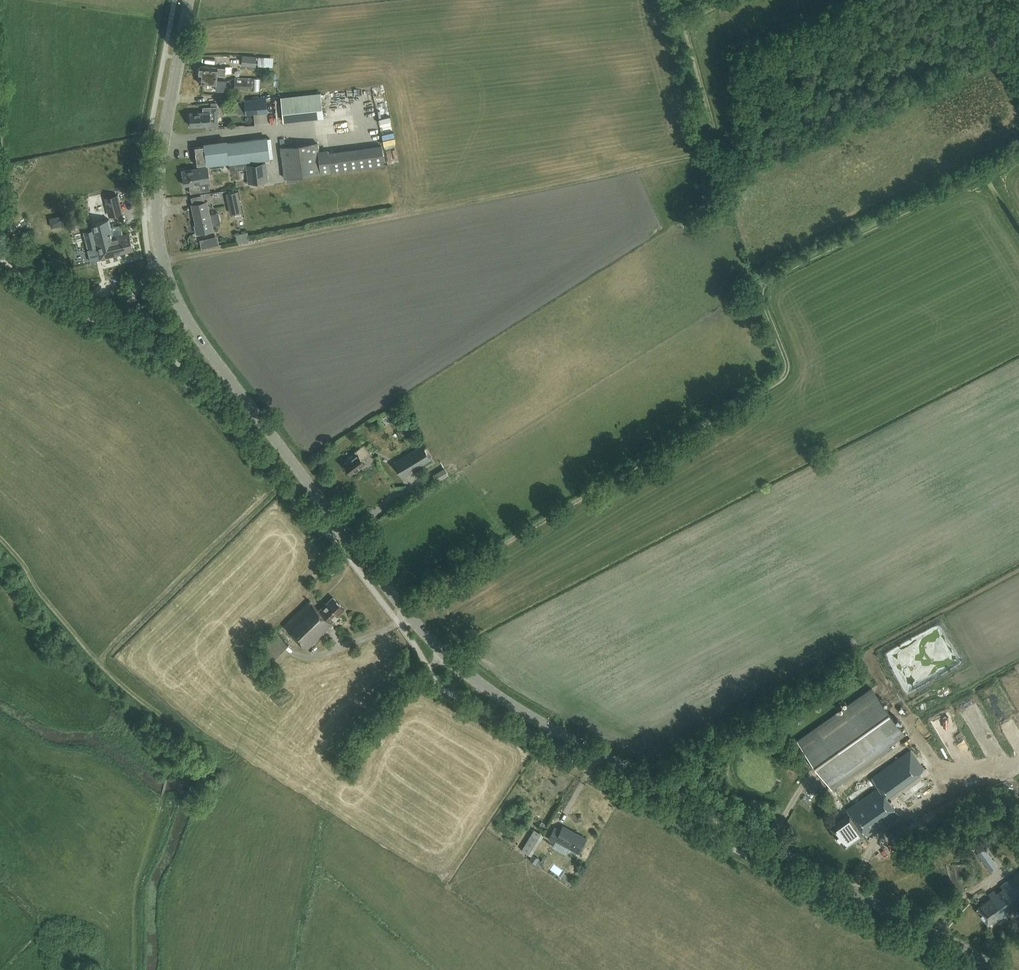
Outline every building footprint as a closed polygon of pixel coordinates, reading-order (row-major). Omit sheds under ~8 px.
[(257,56),(243,55),(241,65),(256,67),(257,56)] [(226,65),(223,65),(223,68),(200,66),(200,67),(198,68),(198,72),(199,73),(199,75),(200,75),(199,83),(216,84),(216,90),(225,91),(226,81),(217,80),(217,75),(226,76),(226,73),(232,73),(232,67),(226,66),(226,65)] [(234,88),(247,88),(252,88),(252,78),(247,77),(235,77),(234,88)] [(284,121),(324,117),(321,92),(281,96),(284,121)] [(266,110),(264,96),(244,98),(245,112),(266,110)] [(203,112),(190,112),(191,126),(210,125),(210,127),(218,126),(217,106),(203,107),(203,112)] [(269,125),(269,113),(259,112),(258,125),(269,125)] [(326,127),(326,135),(336,136),(337,127),(326,127)] [(194,146),(196,164),(208,163),(208,162),(229,160),(229,163),(230,170),(246,169),(248,183),(269,180),(266,161),(265,162),(264,160),(270,159),(268,139),(194,146)] [(382,146),(329,152),(328,149),(318,151),(317,143),(281,147),(285,178),(321,174),(384,165),(382,146)] [(183,176),(185,185),(189,184),(191,193),(201,191),(199,182),(210,180),(208,166),(183,170),(184,176),(183,176)] [(243,211),(238,190),(226,193),(230,214),(243,211)] [(197,233),(212,231),(208,209),(210,208),(210,205),(208,206),(207,202),(192,204),(197,233)] [(133,250),(129,233),(113,236),(109,219),(92,223),(93,229),(84,232),(86,240),(79,242),(81,251),(88,249),(97,247),(100,258),(133,250)] [(62,274),(64,265),(54,262),(52,271),(62,274)] [(422,444),(393,462),(402,477),(410,472),(409,470),(416,466),(417,468),(431,459),(422,444)] [(365,464),(362,460),(370,453),(364,445),(355,451),(356,453),(349,458),(350,459),(344,464),(351,473),(359,467),(360,468),(365,464)] [(333,623),(331,622),(345,609),(333,597),(319,610),(309,600),(284,626),(307,649),(333,623)] [(267,662),(287,643),(277,632),(257,651),(267,662)] [(886,666),(898,694),(910,689),(896,656),(885,661),(887,666),(886,666)] [(998,684),(985,691),(1006,730),(1018,723),(998,684)] [(899,814),(897,811),(930,788),(924,779),(927,777),(921,769),(931,762),(922,749),(918,752),(915,748),(911,750),(909,747),(843,794),(839,788),(844,785),(840,779),(888,745),(888,746),(905,734),(872,688),(797,741),(815,765),(830,786),(832,785),(840,796),(838,798),(849,814),(831,827),(845,846),(865,832),(867,836),(899,814)] [(909,716),(914,713),(911,705),(905,707),(909,716)] [(578,851),(586,838),(563,826),(561,830),(555,827),(549,838),(555,841),(556,839),(578,851)] [(534,829),(521,850),(531,856),(544,835),(534,829)] [(989,871),(998,865),(985,848),(977,853),(989,871)] [(995,891),(989,895),(991,897),(977,908),(988,924),(999,916),(1002,920),(1018,908),(1018,873),(1001,886),(1002,888),(996,892),(995,891)] [(947,903),(955,910),(958,905),(951,899),(947,903)]
